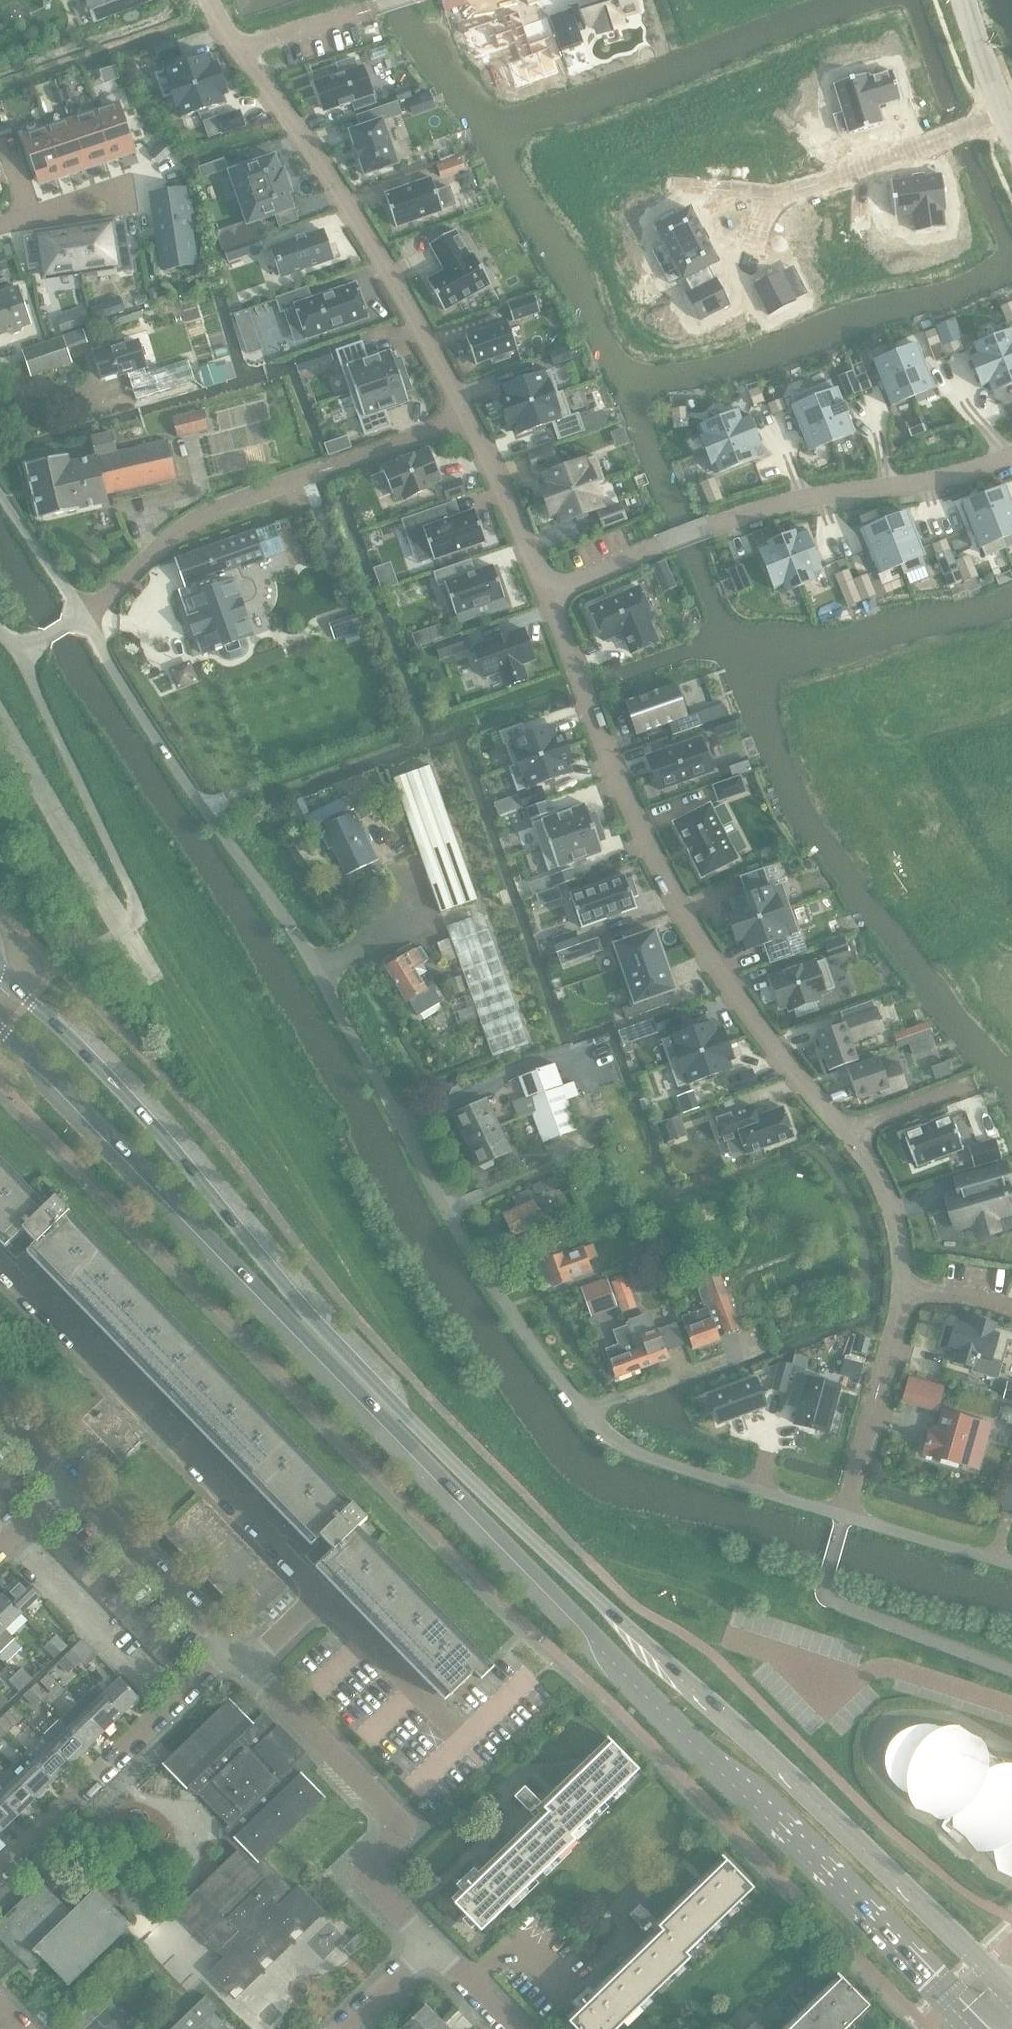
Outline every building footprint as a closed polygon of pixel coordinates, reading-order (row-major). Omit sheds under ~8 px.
[(99,21),(108,18),(101,0),(91,0),(99,21)] [(591,26),(597,24),(599,33),(622,26),(620,17),(638,12),(635,0),(583,0),(591,26)] [(466,32),(461,34),(462,36),(464,35),(470,51),(468,52),(469,54),(475,52),(476,56),(475,57),(475,59),(515,45),(520,59),(506,64),(515,88),(559,73),(558,71),(554,61),(562,58),(560,52),(547,17),(524,25),(519,14),(520,13),(519,11),(465,30),(466,32)] [(580,32),(557,39),(561,51),(584,44),(580,32)] [(154,48),(158,61),(181,53),(176,41),(154,48)] [(222,78),(217,64),(212,66),(208,56),(155,74),(163,98),(222,78)] [(354,59),(337,65),(341,75),(316,84),(325,111),(340,105),(341,107),(353,103),(355,111),(375,104),(363,68),(358,70),(354,59)] [(867,75),(834,85),(843,114),(834,117),(839,134),(849,131),(849,134),(882,124),(877,107),(900,100),(892,72),(869,79),(867,75)] [(222,78),(163,98),(164,99),(173,96),(177,109),(179,108),(182,118),(224,104),(221,94),(227,92),(222,78)] [(61,90),(65,102),(73,99),(69,87),(61,90)] [(400,91),(395,92),(398,101),(411,97),(408,88),(400,91)] [(54,93),(57,104),(65,102),(61,90),(54,93)] [(401,115),(397,103),(389,105),(393,118),(401,115)] [(119,105),(96,112),(112,160),(135,152),(119,105)] [(389,105),(357,116),(361,128),(350,132),(365,176),(398,165),(382,121),(393,118),(389,105)] [(96,112),(72,121),(88,168),(112,160),(96,112)] [(245,125),(240,112),(217,119),(222,133),(245,125)] [(47,129),(63,176),(88,168),(72,121),(47,129)] [(10,125),(0,129),(0,137),(13,133),(10,125)] [(63,176),(47,129),(24,137),(40,184),(63,176)] [(173,152),(177,148),(167,137),(163,141),(173,152)] [(239,198),(288,181),(285,173),(284,174),(283,171),(280,172),(275,156),(229,172),(239,198)] [(224,158),(198,168),(202,179),(229,170),(224,158)] [(942,175),(890,182),(895,217),(913,214),(916,233),(945,229),(942,211),(947,210),(942,175)] [(432,178),(385,194),(396,227),(443,211),(443,209),(455,205),(449,188),(437,192),(432,178)] [(288,181),(239,198),(248,225),(293,209),(288,193),(291,192),(290,189),(288,181)] [(153,206),(161,258),(194,253),(189,216),(197,214),(195,200),(153,206)] [(657,227),(655,228),(656,229),(673,261),(661,268),(669,284),(681,278),(683,281),(686,279),(692,291),(685,295),(699,321),(730,305),(716,279),(714,280),(707,268),(716,263),(716,264),(718,263),(717,261),(716,261),(691,211),(690,209),(688,210),(688,211),(675,217),(672,212),(660,219),(663,224),(657,227)] [(108,224),(75,229),(81,272),(101,269),(101,268),(117,266),(117,261),(118,261),(117,257),(131,255),(127,230),(109,232),(108,224)] [(75,229),(41,234),(42,243),(38,243),(43,272),(44,272),(44,277),(61,274),(61,275),(81,272),(75,229)] [(333,261),(322,230),(274,247),(279,260),(277,261),(279,265),(280,264),(285,277),(333,261)] [(491,285),(474,254),(470,256),(456,231),(431,245),(445,271),(427,281),(444,311),(491,285)] [(225,250),(229,261),(262,250),(258,238),(225,250)] [(14,256),(10,244),(0,248),(0,260),(14,256)] [(779,272),(753,285),(770,316),(795,302),(779,272)] [(311,300),(311,302),(296,307),(307,338),(367,318),(356,285),(311,300)] [(8,333),(13,336),(22,333),(23,328),(32,325),(19,287),(0,293),(0,336),(8,333)] [(150,301),(158,300),(156,288),(148,290),(150,301)] [(311,302),(311,300),(307,289),(277,299),(281,312),(296,307),(311,302)] [(535,296),(507,306),(513,321),(540,312),(535,296)] [(120,297),(90,307),(95,322),(125,311),(120,297)] [(75,312),(56,319),(61,333),(91,323),(86,309),(75,313),(75,312)] [(245,311),(234,315),(239,328),(249,324),(245,311)] [(508,323),(466,338),(475,365),(491,360),(493,365),(510,359),(508,354),(518,350),(508,323)] [(935,329),(924,333),(929,348),(940,344),(935,329)] [(972,347),(975,354),(969,356),(976,372),(1011,358),(1011,331),(972,347)] [(70,363),(62,338),(23,351),(31,377),(70,363)] [(109,347),(94,352),(95,355),(102,378),(127,371),(128,371),(128,372),(144,367),(147,367),(139,340),(125,345),(123,339),(108,344),(109,347)] [(335,350),(341,367),(350,394),(406,374),(401,358),(395,360),(392,350),(368,358),(366,350),(362,341),(335,350)] [(957,341),(943,346),(947,357),(961,352),(957,341)] [(913,397),(935,388),(917,345),(895,353),(913,397)] [(573,360),(568,347),(549,353),(554,367),(573,360)] [(895,353),(873,362),(890,406),(913,397),(895,353)] [(976,372),(982,388),(988,386),(991,393),(1011,385),(1011,358),(976,372)] [(504,413),(563,393),(562,392),(558,393),(550,371),(502,387),(505,397),(500,399),(504,413)] [(853,371),(838,376),(847,398),(861,392),(857,381),(856,378),(853,371)] [(392,427),(386,410),(410,402),(406,392),(412,391),(406,374),(350,394),(359,420),(365,436),(392,427)] [(866,374),(856,378),(857,381),(861,392),(872,388),(866,374)] [(832,442),(854,434),(846,415),(849,414),(845,404),(842,405),(836,390),(833,391),(830,382),(810,390),(832,442)] [(758,387),(748,392),(753,406),(764,402),(758,387)] [(810,390),(791,398),(794,406),(792,407),(809,451),(832,442),(810,390)] [(552,423),(571,416),(563,393),(504,413),(509,427),(515,425),(518,435),(552,423)] [(782,399),(768,404),(772,415),(786,410),(782,399)] [(754,432),(748,416),(742,418),(740,411),(699,428),(701,434),(700,435),(706,451),(754,432)] [(571,416),(552,423),(558,441),(585,431),(579,413),(571,416)] [(176,479),(166,440),(114,453),(108,432),(89,437),(93,457),(69,463),(67,455),(26,465),(39,518),(102,503),(100,498),(176,479)] [(754,432),(706,451),(712,467),(714,467),(717,474),(758,457),(755,450),(761,448),(754,432)] [(347,437),(336,441),(340,452),(351,448),(347,437)] [(529,456),(533,469),(556,460),(551,448),(529,456)] [(428,451),(384,469),(395,496),(403,493),(406,499),(433,488),(431,482),(439,479),(428,451)] [(604,480),(595,457),(543,476),(547,486),(541,488),(546,502),(604,480)] [(461,480),(442,487),(447,500),(466,493),(461,480)] [(546,502),(552,516),(557,514),(561,523),(602,508),(599,498),(601,498),(596,484),(605,481),(604,480),(546,502)] [(1006,548),(1002,539),(1011,535),(1011,503),(1006,487),(984,496),(1005,549),(1006,548)] [(719,489),(704,494),(709,505),(723,500),(719,489)] [(1005,549),(984,496),(962,505),(979,548),(982,547),(986,556),(1005,549)] [(486,542),(475,510),(459,516),(455,503),(402,521),(411,547),(427,541),(434,560),(486,542)] [(598,514),(603,527),(626,518),(621,505),(598,514)] [(905,574),(924,566),(921,558),(924,556),(906,512),(884,521),(905,574)] [(884,521),(862,530),(880,574),(901,566),(904,575),(905,574),(884,521)] [(186,588),(191,601),(196,615),(188,618),(189,621),(193,620),(197,632),(194,633),(195,636),(196,636),(202,654),(215,650),(216,652),(218,651),(220,656),(223,659),(227,661),(231,661),(243,657),(246,654),(248,650),(248,646),(245,639),(254,636),(243,604),(251,601),(254,598),(256,594),(256,590),(254,584),(251,581),(247,579),(243,579),(239,569),(285,553),(275,524),(176,559),(186,588)] [(800,586),(816,580),(814,574),(821,571),(805,530),(798,533),(797,532),(781,538),(800,586)] [(800,586),(781,538),(765,545),(766,547),(759,550),(775,590),(782,587),(784,593),(800,586)] [(946,539),(932,545),(948,587),(962,581),(946,539)] [(969,555),(955,561),(960,572),(974,566),(969,555)] [(445,585),(456,615),(489,603),(492,611),(507,606),(504,598),(505,598),(494,566),(468,575),(463,562),(433,573),(438,587),(445,585)] [(664,562),(653,567),(657,577),(668,572),(664,562)] [(742,565),(728,571),(737,593),(751,587),(747,576),(742,565)] [(849,569),(834,575),(838,586),(847,607),(861,601),(857,591),(853,580),(849,569)] [(867,574),(853,580),(857,591),(872,585),(867,574)] [(603,641),(622,633),(630,653),(657,642),(648,621),(652,619),(639,587),(590,609),(603,641)] [(362,615),(330,625),(335,640),(367,630),(362,615)] [(440,625),(412,635),(417,648),(444,638),(440,625)] [(473,647),(484,678),(501,672),(507,687),(527,680),(522,665),(535,660),(524,630),(511,634),(511,633),(491,640),(491,641),(473,647)] [(440,659),(465,651),(460,636),(435,644),(440,659)] [(435,644),(419,650),(424,665),(440,659),(435,644)] [(1005,661),(996,664),(1000,676),(1009,673),(1005,661)] [(996,664),(988,666),(992,679),(1000,676),(996,664)] [(904,678),(895,681),(899,694),(908,691),(904,678)] [(895,681),(888,683),(892,696),(899,694),(895,681)] [(669,723),(687,717),(676,685),(625,703),(636,734),(669,723)] [(722,704),(699,712),(703,725),(727,717),(722,704)] [(687,717),(669,723),(673,735),(703,725),(699,712),(687,717)] [(732,717),(713,724),(717,735),(736,728),(732,717)] [(499,732),(503,744),(504,745),(506,745),(513,766),(509,767),(509,768),(567,748),(562,734),(557,736),(554,726),(526,736),(522,724),(499,732)] [(647,757),(658,790),(713,771),(701,738),(647,757)] [(567,748),(509,768),(517,792),(570,773),(567,764),(572,762),(567,748)] [(849,749),(840,754),(843,761),(853,756),(849,749)] [(853,756),(843,761),(846,767),(856,762),(853,756)] [(746,757),(727,763),(732,778),(751,771),(747,760),(746,757)] [(431,766),(393,779),(440,914),(478,901),(431,766)] [(967,770),(953,775),(956,783),(970,778),(967,770)] [(713,786),(718,801),(745,792),(740,777),(713,786)] [(519,796),(523,807),(546,799),(541,788),(519,796)] [(376,860),(357,821),(370,814),(359,791),(340,800),(347,815),(318,829),(324,841),(327,839),(345,875),(376,860)] [(546,802),(526,810),(530,820),(550,812),(546,802)] [(600,826),(596,812),(590,814),(586,804),(531,824),(540,848),(600,826)] [(674,824),(702,878),(737,860),(734,854),(746,848),(737,832),(726,838),(709,806),(674,824)] [(978,818),(966,819),(967,827),(979,826),(978,818)] [(599,841),(605,839),(600,826),(540,848),(548,871),(603,852),(599,841)] [(911,834),(901,840),(905,847),(915,840),(911,834)] [(915,840),(905,847),(909,853),(919,847),(915,840)] [(554,888),(577,880),(573,868),(550,876),(554,888)] [(746,896),(770,887),(763,869),(740,877),(746,896)] [(625,876),(570,896),(581,927),(607,918),(608,919),(620,914),(620,913),(636,907),(633,897),(637,895),(631,878),(627,880),(625,876)] [(770,887),(746,896),(729,902),(732,911),(726,914),(731,928),(790,908),(782,884),(770,887)] [(731,928),(736,943),(742,942),(745,951),(756,948),(764,945),(766,952),(770,964),(793,956),(787,937),(799,933),(790,908),(731,928)] [(618,969),(663,954),(654,931),(636,938),(637,941),(629,943),(628,940),(614,945),(610,947),(618,969)] [(574,933),(552,940),(556,952),(579,944),(574,933)] [(581,956),(582,958),(603,951),(602,946),(599,938),(577,945),(581,956)] [(844,939),(825,945),(829,959),(848,952),(844,939)] [(426,989),(414,969),(423,964),(422,963),(428,960),(420,947),(415,951),(414,950),(386,967),(407,1002),(408,1001),(417,1016),(441,1002),(431,985),(426,989)] [(665,992),(665,993),(675,990),(672,980),(669,981),(667,974),(669,973),(668,968),(663,954),(618,969),(625,988),(629,987),(635,1003),(636,1002),(640,1015),(648,1012),(643,1000),(665,992)] [(825,960),(770,979),(780,1007),(788,1004),(790,1010),(819,1000),(817,994),(834,988),(825,960)] [(461,975),(449,979),(454,995),(466,991),(461,975)] [(665,992),(643,1000),(648,1012),(669,1005),(665,993),(665,992)] [(640,1015),(636,1002),(635,1003),(635,1004),(622,1008),(626,1019),(639,1015),(640,1015)] [(816,1033),(829,1071),(837,1068),(855,1062),(858,1061),(851,1040),(883,1029),(881,1022),(882,1021),(881,1017),(879,1018),(877,1010),(842,1022),(843,1024),(816,1033)] [(658,1033),(681,1025),(676,1011),(654,1019),(658,1033)] [(670,1064),(728,1044),(723,1030),(717,1032),(714,1022),(661,1041),(670,1064)] [(927,1038),(909,1044),(913,1055),(931,1048),(927,1038)] [(728,1044),(670,1064),(678,1088),(731,1069),(727,1060),(733,1058),(728,1044)] [(837,1068),(841,1080),(849,1077),(857,1099),(880,1092),(881,1095),(906,1087),(898,1064),(883,1069),(879,1058),(856,1066),(855,1062),(837,1068)] [(947,1063),(932,1068),(936,1079),(951,1074),(947,1063)] [(562,1088),(554,1064),(518,1077),(528,1104),(564,1091),(562,1088)] [(752,1071),(729,1079),(734,1092),(757,1084),(752,1071)] [(573,1084),(562,1088),(564,1091),(566,1099),(577,1095),(573,1084)] [(566,1099),(564,1091),(528,1104),(542,1144),(578,1131),(566,1099)] [(497,1121),(486,1099),(470,1106),(452,1114),(465,1141),(503,1123),(501,1119),(497,1121)] [(794,1137),(783,1107),(757,1117),(752,1105),(713,1119),(722,1144),(735,1140),(740,1138),(746,1155),(794,1137)] [(950,1116),(904,1134),(916,1167),(963,1149),(950,1116)] [(657,1125),(665,1144),(678,1139),(670,1120),(657,1125)] [(511,1151),(501,1129),(505,1128),(503,1123),(465,1141),(478,1167),(511,1151)] [(995,1140),(968,1147),(974,1167),(1000,1160),(995,1140)] [(957,1179),(963,1198),(949,1202),(957,1228),(975,1223),(976,1230),(997,1224),(995,1217),(1011,1213),(1011,1212),(1005,1187),(1009,1186),(1003,1166),(957,1179)] [(65,1219),(70,1214),(55,1198),(41,1211),(0,1169),(0,1233),(13,1246),(30,1246),(247,1471),(319,1544),(318,1561),(449,1697),(482,1665),(353,1533),(366,1520),(351,1504),(346,1509),(65,1219)] [(553,1216),(542,1194),(532,1199),(527,1190),(513,1198),(517,1207),(503,1214),(514,1236),(553,1216)] [(593,1243),(573,1250),(545,1260),(555,1287),(583,1277),(593,1274),(588,1261),(598,1257),(593,1243)] [(738,1328),(728,1300),(716,1267),(694,1275),(706,1308),(681,1317),(693,1349),(719,1339),(718,1335),(738,1328)] [(623,1314),(637,1309),(627,1281),(613,1286),(623,1314)] [(627,1326),(642,1368),(668,1358),(666,1352),(675,1348),(667,1327),(656,1331),(651,1318),(646,1315),(626,1323),(627,1326)] [(948,1348),(958,1351),(955,1362),(974,1368),(977,1359),(979,1359),(980,1357),(998,1362),(1005,1340),(1011,1342),(1011,1332),(994,1326),(994,1325),(975,1320),(973,1327),(955,1322),(948,1348)] [(610,1361),(616,1378),(642,1368),(627,1326),(613,1331),(618,1344),(605,1349),(610,1361)] [(862,1336),(860,1336),(855,1351),(866,1354),(870,1339),(862,1336)] [(855,1363),(852,1375),(860,1377),(863,1365),(855,1363)] [(775,1368),(770,1386),(784,1389),(789,1371),(775,1368)] [(798,1375),(793,1395),(802,1398),(795,1424),(827,1433),(840,1387),(798,1375)] [(755,1379),(708,1396),(718,1424),(766,1407),(755,1379)] [(914,1404),(920,1382),(909,1379),(903,1400),(914,1404)] [(1004,1397),(1011,1399),(1011,1384),(1007,1383),(1004,1397)] [(923,1454),(963,1465),(966,1453),(980,1457),(989,1424),(943,1412),(939,1427),(937,1434),(932,1433),(929,1432),(923,1454)] [(8,1473),(0,1465),(0,1466),(0,1481),(8,1473)] [(16,1481),(8,1473),(0,1481),(0,1497),(16,1481)] [(24,1489),(16,1481),(0,1497),(0,1499),(7,1506),(24,1489)] [(58,1557),(75,1540),(67,1532),(50,1549),(58,1557)] [(66,1565),(83,1548),(75,1540),(58,1557),(66,1565)] [(74,1573),(91,1556),(83,1548),(66,1565),(74,1573)] [(82,1581),(99,1564),(91,1556),(74,1573),(82,1581)] [(90,1589),(107,1573),(99,1564),(82,1581),(90,1589)] [(97,1597),(115,1581),(107,1573),(90,1589),(97,1597)] [(39,1598),(20,1578),(3,1595),(21,1614),(39,1598)] [(105,1605),(122,1589),(115,1581),(97,1597),(105,1605)] [(113,1614),(130,1597),(122,1589),(105,1605),(113,1614)] [(3,1595),(0,1597),(0,1626),(4,1631),(21,1614),(3,1595)] [(121,1622),(138,1605),(130,1597),(113,1614),(121,1622)] [(129,1630),(146,1613),(138,1605),(121,1622),(129,1630)] [(137,1638),(154,1621),(146,1613),(129,1630),(137,1638)] [(144,1646),(162,1629),(154,1621),(137,1638),(144,1646)] [(13,1640),(4,1631),(0,1626),(0,1653),(13,1640)] [(152,1654),(170,1637),(162,1629),(144,1646),(152,1654)] [(66,1647),(55,1636),(49,1642),(60,1654),(66,1647)] [(160,1662),(177,1645),(170,1637),(152,1654),(160,1662)] [(98,1656),(82,1639),(71,1650),(82,1662),(86,1667),(98,1656)] [(60,1654),(49,1642),(42,1649),(53,1660),(60,1654)] [(168,1670),(185,1653),(177,1645),(160,1662),(168,1670)] [(82,1662),(71,1650),(64,1657),(76,1668),(82,1662)] [(76,1668),(64,1657),(58,1663),(69,1675),(76,1668)] [(32,1681),(21,1669),(14,1675),(25,1687),(32,1681)] [(25,1687),(14,1675),(8,1682),(19,1693),(25,1687)] [(138,1699),(120,1680),(103,1697),(121,1716),(138,1699)] [(48,1695),(36,1683),(30,1690),(41,1702),(48,1695)] [(77,1704),(104,1732),(121,1716),(103,1697),(94,1687),(77,1704)] [(41,1702),(30,1690),(23,1696),(35,1708),(41,1702)] [(163,1763),(162,1764),(187,1790),(187,1789),(192,1795),(199,1794),(229,1825),(226,1828),(226,1840),(237,1851),(177,1909),(218,1951),(224,1958),(209,1973),(229,1995),(230,1994),(230,1993),(239,1985),(244,1990),(266,1970),(260,1964),(269,1956),(274,1961),(295,1941),(290,1935),(298,1927),(304,1933),(325,1912),(299,1885),(293,1891),(261,1858),(324,1797),(325,1798),(326,1798),(302,1774),(312,1764),(302,1754),(304,1752),(279,1727),(277,1729),(267,1719),(258,1728),(255,1724),(230,1699),(229,1700),(230,1701),(164,1765),(163,1763)] [(59,1721),(87,1749),(104,1732),(77,1704),(59,1721)] [(2,1716),(0,1718),(0,1728),(6,1734),(13,1727),(2,1716)] [(51,1746),(69,1765),(87,1749),(59,1721),(43,1737),(51,1746)] [(1003,1770),(980,1747),(978,1740),(982,1740),(982,1739),(971,1734),(961,1727),(959,1726),(958,1725),(958,1726),(956,1728),(944,1729),(943,1728),(940,1726),(939,1726),(938,1728),(933,1726),(927,1726),(921,1726),(915,1727),(909,1730),(904,1732),(899,1736),(896,1740),(893,1744),(891,1749),(889,1754),(889,1759),(889,1764),(890,1769),(891,1774),(894,1778),(893,1780),(903,1791),(911,1795),(917,1806),(915,1807),(915,1808),(916,1809),(929,1813),(939,1820),(940,1819),(941,1819),(940,1817),(939,1816),(942,1814),(957,1822),(957,1826),(952,1825),(953,1825),(953,1827),(953,1828),(965,1836),(976,1851),(978,1851),(978,1849),(977,1847),(985,1848),(999,1862),(1000,1868),(998,1868),(997,1869),(997,1870),(1011,1877),(1011,1767),(1003,1770)] [(69,1765),(51,1746),(43,1737),(25,1754),(52,1782),(69,1765)] [(576,1841),(571,1836),(639,1770),(612,1743),(544,1809),(524,1788),(513,1798),(538,1823),(453,1906),(480,1934),(576,1841)] [(52,1782),(25,1754),(8,1771),(35,1798),(52,1782)] [(8,1771),(0,1779),(0,1797),(18,1815),(35,1798),(8,1771)] [(0,1797),(0,1831),(1,1832),(18,1815),(0,1797)] [(685,1954),(753,1889),(726,1861),(658,1926),(638,1906),(628,1917),(652,1942),(568,2023),(573,2028),(618,2028),(690,1959),(685,1954)] [(129,1927),(95,1891),(70,1914),(40,1883),(30,1892),(35,1897),(8,1923),(3,1918),(0,1921),(0,1941),(30,1972),(42,1960),(68,1987),(129,1927)] [(351,1956),(366,1942),(358,1934),(343,1948),(351,1956)] [(870,2005),(843,1978),(791,2028),(845,2028),(870,2005)] [(214,2012),(218,2008),(206,1996),(172,2028),(230,2028),(214,2012)] [(442,2025),(425,2007),(414,2019),(410,2015),(399,2025),(403,2028),(438,2028),(442,2025)]
